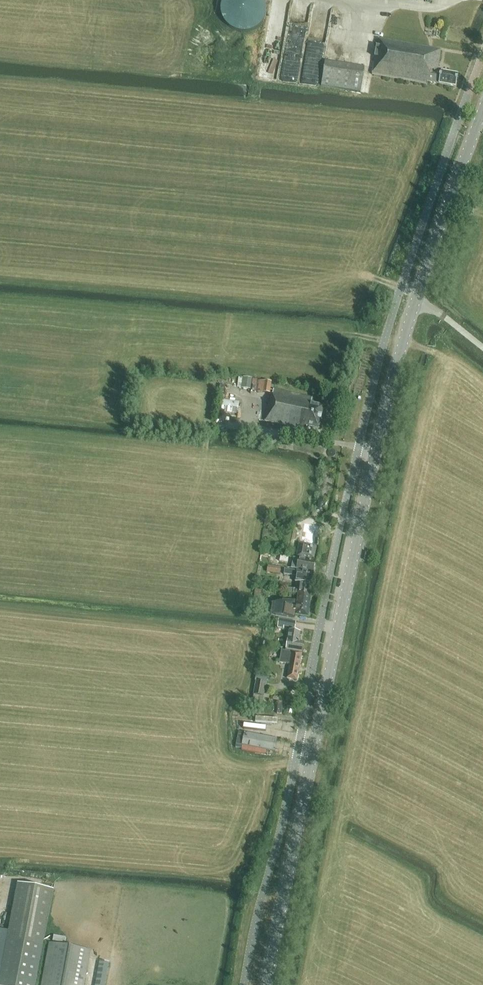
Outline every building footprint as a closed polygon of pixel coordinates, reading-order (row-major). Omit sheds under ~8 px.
[(239,34),(248,33),(256,30),(262,23),(265,15),(265,6),(262,0),(223,0),(220,7),(221,16),(224,24),(231,30),(239,34)] [(299,82),(317,85),(333,6),(315,3),(299,82)] [(437,71),(441,50),(378,40),(372,75),(427,84),(428,82),(456,87),(458,75),(437,71)] [(275,78),(279,61),(264,58),(260,75),(275,78)] [(365,70),(325,63),(321,87),(361,93),(365,70)] [(242,377),(241,387),(251,388),(252,378),(242,377)] [(259,380),(257,391),(271,393),(272,382),(269,381),(259,380)] [(319,429),(324,406),(311,404),(312,398),(273,389),(271,401),(269,400),(265,421),(299,428),(299,427),(306,429),(307,426),(319,429)] [(309,536),(308,540),(315,541),(316,533),(309,532),(309,536)] [(296,557),(301,558),(316,560),(318,547),(299,543),(296,557)] [(315,562),(299,559),(297,569),(314,572),(315,562)] [(295,583),(297,583),(300,583),(312,585),(313,573),(285,570),(284,575),(296,576),(295,583)] [(300,583),(297,583),(297,589),(285,587),(284,592),(298,594),(311,595),(312,585),(300,583)] [(308,617),(311,595),(298,594),(297,601),(276,604),(277,605),(275,615),(294,618),(294,616),(296,616),(296,615),(308,617)] [(295,622),(279,620),(277,628),(283,629),(284,627),(294,628),(295,622)] [(302,652),(304,642),(299,641),(300,632),(290,631),(287,649),(302,652)] [(297,680),(302,654),(282,650),(280,662),(290,664),(287,678),(297,680)] [(253,694),(263,696),(267,677),(257,675),(253,694)] [(283,713),(283,701),(275,701),(275,713),(283,713)] [(277,739),(245,733),(242,745),(274,751),(277,739)] [(53,891),(18,884),(0,977),(0,984),(35,984),(53,891)] [(54,936),(53,942),(65,944),(66,938),(54,936)] [(91,949),(50,941),(42,984),(84,984),(91,949)]
